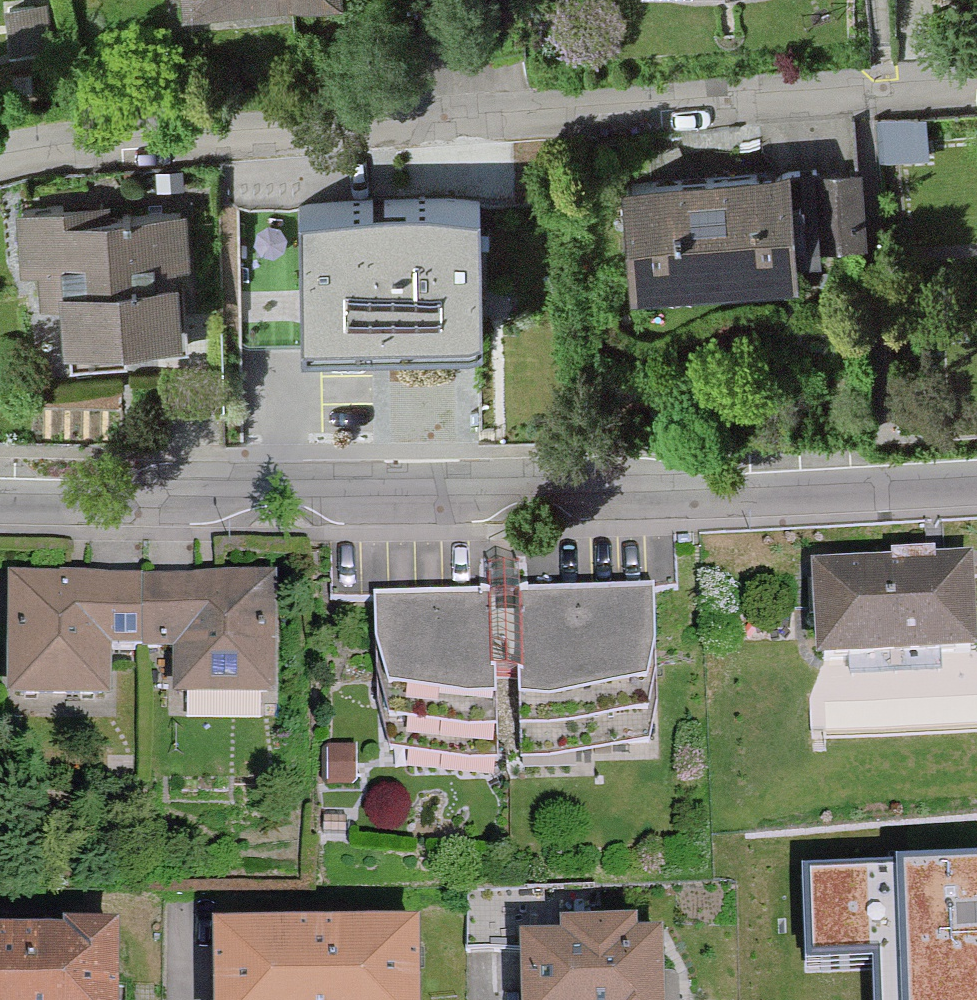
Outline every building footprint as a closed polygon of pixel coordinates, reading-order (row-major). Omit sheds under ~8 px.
[(183,26),(350,8),(349,0),(181,0),(183,26)] [(926,117),(876,120),(879,158),(928,155),(926,117)] [(859,169),(821,171),(825,247),(863,245),(859,169)] [(805,175),(629,183),(633,280),(809,272),(805,175)] [(374,219),(323,221),(327,310),(522,301),(517,190),(373,196),(374,219)] [(81,205),(22,205),(23,266),(46,266),(46,292),(68,292),(68,331),(184,331),(184,214),(81,214),(81,205)] [(963,569),(829,573),(831,667),(966,663),(963,569)] [(147,579),(16,576),(14,683),(107,685),(108,654),(146,654),(147,579)] [(279,581),(147,579),(146,654),(181,655),(181,700),(277,702),(279,581)] [(496,594),(381,593),(381,707),(493,707),(493,678),(525,678),(525,709),(657,709),(658,591),(518,591),(518,614),(496,614),(496,594)] [(910,832),(910,879),(926,879),(926,993),(976,993),(976,832),(910,832)] [(868,928),(872,860),(816,857),(812,925),(868,928)] [(532,944),(532,999),(671,999),(671,944),(649,944),(649,930),(572,930),(572,944),(532,944)] [(227,933),(225,999),(427,999),(429,939),(227,933)] [(0,935),(0,999),(124,999),(125,937),(0,935)]
